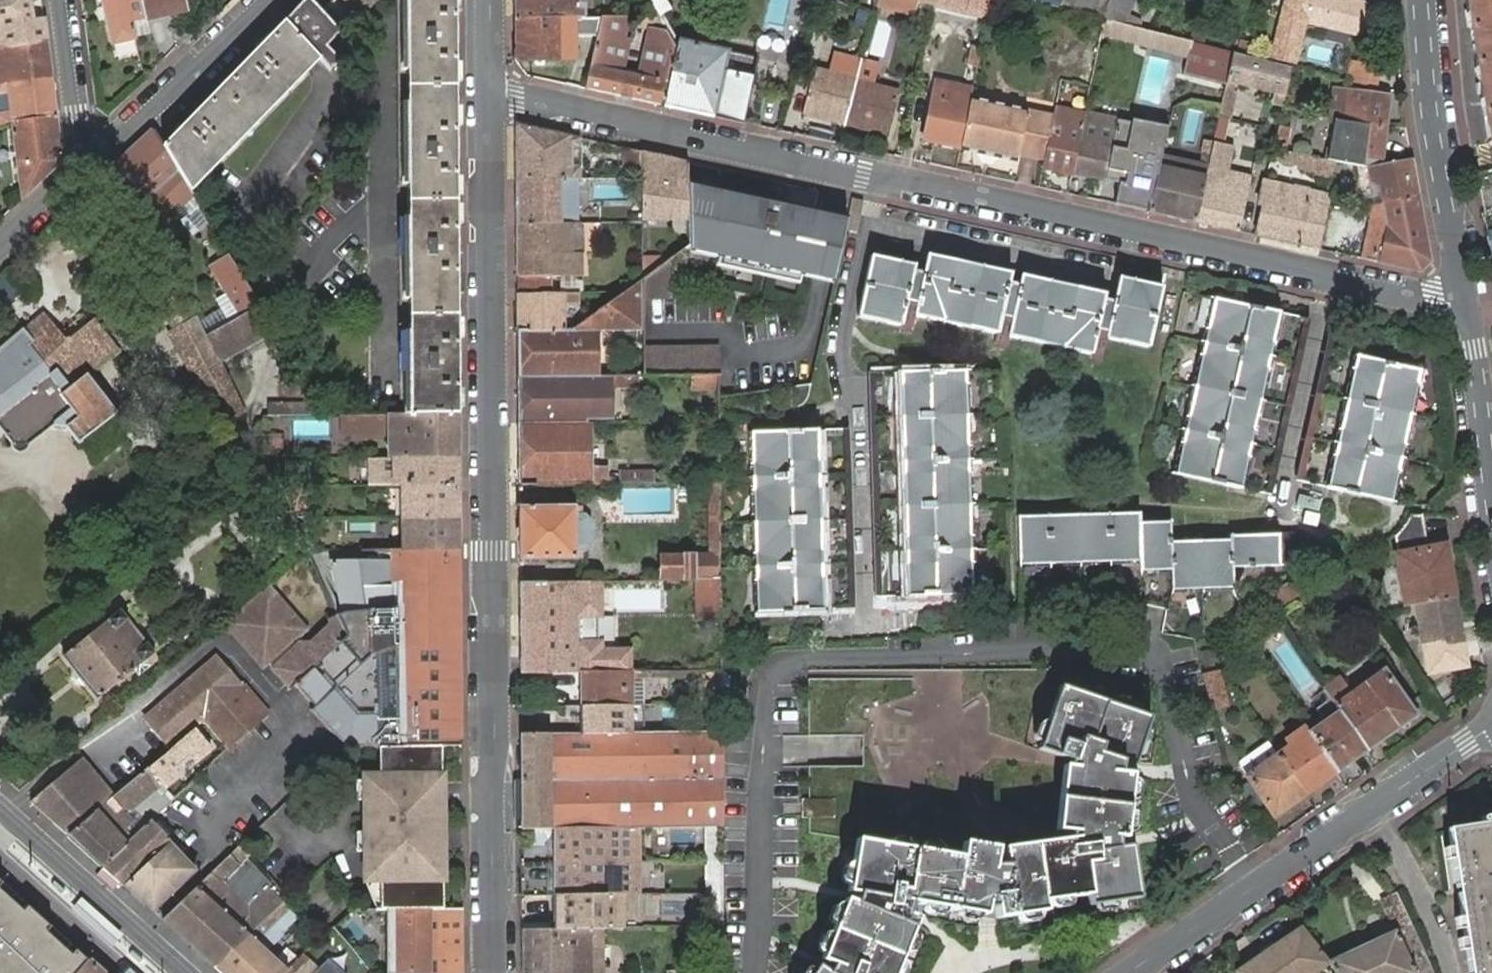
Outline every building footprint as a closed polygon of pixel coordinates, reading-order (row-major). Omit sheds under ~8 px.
[(48,41),(46,20),(45,18),(35,19),(33,10),(32,0),(13,0),(0,2),(0,47),(48,41)] [(106,7),(101,8),(97,11),(98,18),(103,20),(109,20),(115,45),(138,40),(134,20),(146,18),(143,0),(104,0),(106,7)] [(146,18),(187,10),(185,0),(143,0),(146,18)] [(333,35),(324,26),(301,0),(291,0),(275,15),(282,23),(312,55),(333,35)] [(358,18),(378,0),(340,0),(358,18)] [(457,245),(456,191),(456,160),(454,0),(412,0),(403,6),(398,0),(395,0),(399,161),(408,160),(406,193),(396,193),(397,247),(457,245)] [(514,21),(572,20),(579,20),(584,20),(583,0),(514,0),(514,21)] [(993,0),(938,0),(937,7),(989,20),(993,0)] [(1061,9),(1107,20),(1115,0),(1065,0),(1061,9)] [(1107,20),(1126,25),(1136,0),(1115,0),(1107,20)] [(1126,25),(1130,27),(1141,0),(1136,0),(1126,25)] [(1278,30),(1272,57),(1293,62),(1306,18),(1355,30),(1363,1),(1359,0),(1285,0),(1278,30)] [(1490,145),(1491,145),(1491,0),(1467,0),(1490,145)] [(663,107),(676,49),(660,22),(651,31),(634,27),(634,19),(599,20),(595,40),(586,90),(663,107)] [(572,20),(514,21),(515,61),(573,61),(572,20)] [(599,20),(584,20),(579,20),(580,40),(595,40),(599,20)] [(1227,81),(1233,52),(1107,20),(1102,37),(1188,61),(1187,74),(1226,84),(1227,81)] [(273,106),(317,60),(312,55),(282,23),(218,88),(160,146),(188,193),(234,146),(231,141),(251,121),(269,102),(273,106)] [(53,79),(48,41),(0,47),(0,61),(3,60),(6,74),(0,75),(0,85),(53,79)] [(663,107),(743,125),(756,62),(678,43),(676,49),(663,107)] [(1236,53),(1233,52),(1227,81),(1284,95),(1291,67),(1236,53)] [(1353,62),(1348,81),(1376,88),(1381,69),(1353,62)] [(845,127),(856,84),(815,74),(805,116),(845,127)] [(58,116),(53,79),(0,85),(0,95),(9,94),(11,110),(0,112),(0,127),(15,122),(58,116)] [(971,100),(973,91),(936,83),(924,142),(960,150),(971,100)] [(895,94),(856,84),(845,127),(885,137),(895,94)] [(1236,90),(1225,88),(1219,114),(1230,116),(1236,90)] [(1350,91),(1346,120),(1388,127),(1392,97),(1350,91)] [(1054,118),(971,100),(960,150),(960,152),(1020,164),(1020,157),(1045,162),(1054,118)] [(255,125),(273,106),(269,102),(251,121),(255,125)] [(1084,128),(1087,111),(1057,105),(1055,115),(1061,116),(1060,123),(1084,128)] [(1181,146),(1199,149),(1205,110),(1188,107),(1181,146)] [(1087,111),(1084,128),(1073,177),(1121,187),(1136,123),(1088,111),(1087,111)] [(1055,115),(1054,118),(1045,162),(1043,170),(1073,177),(1084,128),(1060,123),(1061,116),(1055,115)] [(15,122),(22,197),(63,159),(58,116),(15,122)] [(1388,127),(1346,120),(1342,154),(1384,159),(1388,127)] [(231,141),(234,146),(255,125),(251,121),(231,141)] [(1117,206),(1196,223),(1208,171),(1162,160),(1169,131),(1136,123),(1121,187),(1117,206)] [(515,180),(571,180),(571,138),(515,126),(515,180)] [(151,131),(115,165),(161,215),(177,201),(181,206),(190,197),(188,193),(160,146),(151,131)] [(1227,137),(1215,134),(1211,154),(1222,156),(1227,137)] [(581,179),(580,140),(571,138),(571,180),(581,179)] [(1285,143),(1283,151),(1301,155),(1302,146),(1285,143)] [(1283,151),(1272,149),(1269,165),(1315,174),(1316,163),(1317,158),(1301,155),(1283,151)] [(639,153),(624,150),(625,179),(639,179),(639,153)] [(686,215),(686,185),(685,164),(639,153),(639,179),(640,216),(686,215)] [(1221,161),(1210,159),(1208,171),(1196,223),(1239,232),(1250,180),(1220,172),(1221,161)] [(1414,161),(1368,170),(1372,184),(1379,187),(1381,204),(1420,198),(1414,161)] [(1316,163),(1315,174),(1325,176),(1327,165),(1316,163)] [(1476,175),(1480,192),(1491,189),(1491,171),(1476,175)] [(582,222),(581,179),(571,180),(515,180),(516,223),(572,222),(581,222),(582,222)] [(1310,193),(1265,183),(1259,206),(1263,208),(1255,236),(1318,250),(1329,201),(1325,200),(1310,197),(1310,193)] [(818,280),(832,283),(845,231),(848,218),(832,215),(686,185),(686,215),(687,244),(715,250),(713,259),(818,280)] [(190,197),(181,206),(187,214),(196,206),(190,197)] [(1381,204),(1372,206),(1375,217),(1383,217),(1385,229),(1378,263),(1419,272),(1431,262),(1420,198),(1381,204)] [(601,223),(582,222),(581,222),(572,222),(516,223),(517,295),(552,294),(552,278),(581,277),(582,255),(573,255),(572,233),(602,232),(601,223)] [(686,253),(713,259),(715,250),(687,244),(687,253),(686,253)] [(457,273),(457,245),(397,247),(398,274),(457,273)] [(1157,285),(1116,276),(1113,294),(926,253),(922,266),(871,255),(858,315),(908,327),(911,313),(1097,355),(1102,335),(1143,344),(1157,285)] [(208,270),(236,317),(256,305),(238,276),(227,258),(208,270)] [(167,275),(157,260),(148,266),(157,281),(167,275)] [(669,292),(668,265),(652,276),(653,293),(669,292)] [(457,312),(457,273),(398,274),(398,313),(418,313),(457,312)] [(652,276),(640,284),(640,293),(653,293),(652,276)] [(640,293),(640,284),(625,294),(570,331),(564,331),(517,332),(517,378),(595,377),(595,332),(641,332),(640,293)] [(552,294),(517,295),(517,332),(564,331),(563,304),(577,304),(577,294),(552,294)] [(166,337),(181,361),(187,358),(204,382),(225,426),(244,418),(224,378),(223,378),(216,364),(203,337),(191,312),(180,296),(167,305),(171,311),(162,317),(172,333),(166,337)] [(1304,318),(1212,297),(1176,472),(1266,491),(1304,318)] [(203,337),(216,364),(288,322),(290,418),(334,417),(333,408),(307,409),(304,313),(304,301),(256,305),(236,317),(203,337)] [(418,374),(399,374),(400,417),(458,416),(457,312),(418,313),(418,342),(418,374)] [(41,313),(0,346),(0,431),(7,440),(7,441),(7,444),(9,446),(11,447),(13,449),(16,449),(19,448),(21,447),(23,445),(24,442),(49,423),(60,425),(75,444),(113,414),(85,376),(115,352),(91,320),(64,342),(41,313)] [(418,313),(398,313),(399,342),(418,342),(418,313)] [(1361,344),(1335,339),(1304,483),(1394,503),(1422,371),(1359,358),(1361,344)] [(399,342),(399,374),(418,374),(418,342),(399,342)] [(716,377),(717,350),(641,350),(641,377),(646,377),(693,377),(716,377)] [(873,372),(882,597),(974,591),(965,369),(873,372)] [(595,377),(517,378),(517,422),(587,422),(588,417),(611,416),(612,388),(647,388),(646,377),(641,377),(595,377)] [(693,390),(718,389),(718,377),(716,377),(693,377),(693,390)] [(693,421),(718,420),(718,411),(694,411),(693,421)] [(404,462),(458,460),(458,416),(400,417),(351,417),(341,418),(341,435),(392,434),(403,434),(404,462)] [(587,422),(517,422),(518,486),(606,485),(607,471),(589,471),(587,422)] [(750,434),(753,613),(846,607),(838,430),(750,434)] [(403,434),(392,434),(393,462),(404,462),(403,434)] [(283,463),(283,440),(264,440),(265,463),(267,463),(278,463),(283,463)] [(363,482),(364,487),(382,487),(402,488),(459,487),(458,460),(404,462),(393,462),(393,482),(363,482)] [(278,463),(267,463),(268,477),(278,476),(278,463)] [(623,485),(653,485),(652,475),(623,475),(623,485)] [(660,582),(694,581),(719,582),(719,484),(689,484),(691,491),(707,491),(707,556),(659,557),(660,582)] [(403,552),(459,551),(459,487),(402,488),(403,552)] [(655,510),(655,489),(629,489),(629,510),(655,510)] [(307,510),(304,490),(282,494),(286,513),(307,510)] [(580,507),(518,508),(519,561),(580,561),(581,552),(585,552),(589,548),(589,522),(584,516),(581,516),(580,507)] [(1138,508),(1018,514),(1022,563),(1142,557),(1142,572),(1173,572),(1174,591),(1236,588),(1236,567),(1285,565),(1283,535),(1233,537),(1232,542),(1173,544),(1171,520),(1139,522),(1138,508)] [(314,552),(308,513),(273,518),(279,558),(314,552)] [(1399,531),(1394,536),(1398,557),(1407,606),(1413,605),(1452,598),(1443,548),(1428,551),(1422,515),(1409,515),(1407,519),(1402,527),(1399,531)] [(309,710),(343,747),(374,746),(461,744),(459,551),(403,552),(391,552),(392,563),(331,565),(348,635),(345,638),(294,684),(314,705),(309,710)] [(321,552),(314,552),(309,556),(321,583),(328,580),(321,552)] [(1297,587),(1290,575),(1257,595),(1265,607),(1297,587)] [(695,624),(720,623),(719,582),(694,581),(695,624)] [(597,582),(519,583),(519,673),(579,672),(627,672),(626,652),(599,652),(598,643),(594,643),(595,616),(598,616),(597,582)] [(307,632),(269,588),(265,591),(303,635),(307,632)] [(303,635),(265,591),(224,624),(262,669),(267,665),(295,642),(303,635)] [(1463,659),(1452,598),(1413,605),(1425,667),(1463,659)] [(97,700),(153,655),(117,608),(60,654),(97,700)] [(290,688),(294,684),(345,638),(335,616),(330,619),(333,627),(323,637),(320,636),(308,647),(308,646),(301,647),(296,642),(295,642),(267,665),(290,688)] [(262,669),(224,624),(220,627),(259,672),(262,669)] [(186,732),(202,720),(240,688),(216,659),(143,719),(167,749),(186,732)] [(1218,670),(1201,674),(1210,710),(1227,706),(1218,670)] [(1340,711),(1366,748),(1414,714),(1384,671),(1376,677),(1365,685),(1351,695),(1339,678),(1331,683),(1323,689),(1340,711)] [(629,672),(627,672),(579,672),(579,707),(629,707),(629,672)] [(1055,682),(1034,744),(1068,757),(1068,764),(1062,763),(1055,826),(1067,828),(1069,838),(1001,847),(1003,862),(993,861),(996,845),(965,840),(962,856),(860,840),(852,890),(863,892),(862,903),(849,898),(830,957),(841,961),(837,969),(826,964),(821,972),(900,972),(921,911),(913,909),(914,901),(985,911),(986,905),(994,906),(996,915),(1047,908),(1045,899),(1087,894),(1089,902),(1138,896),(1130,843),(1116,845),(1115,834),(1121,834),(1128,771),(1112,769),(1113,758),(1129,764),(1146,713),(1055,682)] [(202,720),(224,749),(230,743),(228,741),(263,714),(240,688),(202,720)] [(673,732),(719,732),(720,724),(719,706),(705,706),(692,706),(692,722),(672,722),(673,732)] [(630,733),(629,707),(579,707),(580,733),(630,733)] [(1335,770),(1366,748),(1340,711),(1309,733),(1335,770)] [(1309,733),(1305,728),(1287,740),(1290,745),(1277,755),(1303,792),(1335,770),(1309,733)] [(66,832),(92,856),(132,822),(126,814),(202,750),(186,732),(167,749),(109,797),(66,832)] [(627,828),(722,826),(722,819),(721,741),(721,732),(719,732),(673,732),(630,733),(580,733),(520,734),(521,830),(552,830),(627,828)] [(721,741),(722,819),(737,819),(737,741),(721,741)] [(441,745),(379,746),(379,775),(363,775),(364,882),(375,911),(437,910),(441,910),(441,745)] [(1271,815),(1303,792),(1277,755),(1246,776),(1271,815)] [(47,783),(29,800),(66,832),(109,797),(76,757),(47,783)] [(100,863),(150,908),(191,869),(146,821),(100,863)] [(1449,830),(1471,972),(1491,972),(1491,825),(1449,830)] [(610,862),(636,861),(635,855),(628,854),(627,828),(552,830),(553,862),(610,862)] [(227,854),(159,916),(210,963),(279,901),(266,886),(244,906),(215,881),(236,864),(227,854)] [(553,895),(611,894),(610,862),(553,862),(553,895)] [(91,960),(0,881),(0,972),(79,972),(91,960)] [(1332,963),(1336,972),(1418,972),(1417,970),(1431,963),(1398,892),(1392,894),(1405,926),(1330,960),(1332,963)] [(611,898),(611,894),(553,895),(554,928),(570,928),(576,927),(583,928),(599,927),(612,927),(612,922),(616,921),(616,899),(611,898)] [(210,963),(221,972),(285,972),(288,970),(295,964),(275,940),(292,926),(281,915),(287,910),(279,901),(210,963)] [(375,911),(347,911),(332,927),(348,947),(357,939),(437,936),(437,910),(375,911)] [(462,910),(441,910),(437,910),(437,936),(437,972),(463,972),(462,910)] [(521,928),(522,972),(584,972),(583,928),(576,927),(570,928),(554,928),(521,928)] [(583,928),(584,972),(600,972),(599,927),(583,928)] [(1233,971),(1234,972),(1316,972),(1332,963),(1330,960),(1302,927),(1233,971)] [(91,960),(79,972),(105,972),(91,960)] [(288,970),(285,972),(310,972),(298,961),(295,964),(288,970)] [(1431,963),(1417,970),(1418,972),(1436,972),(1431,963)]
